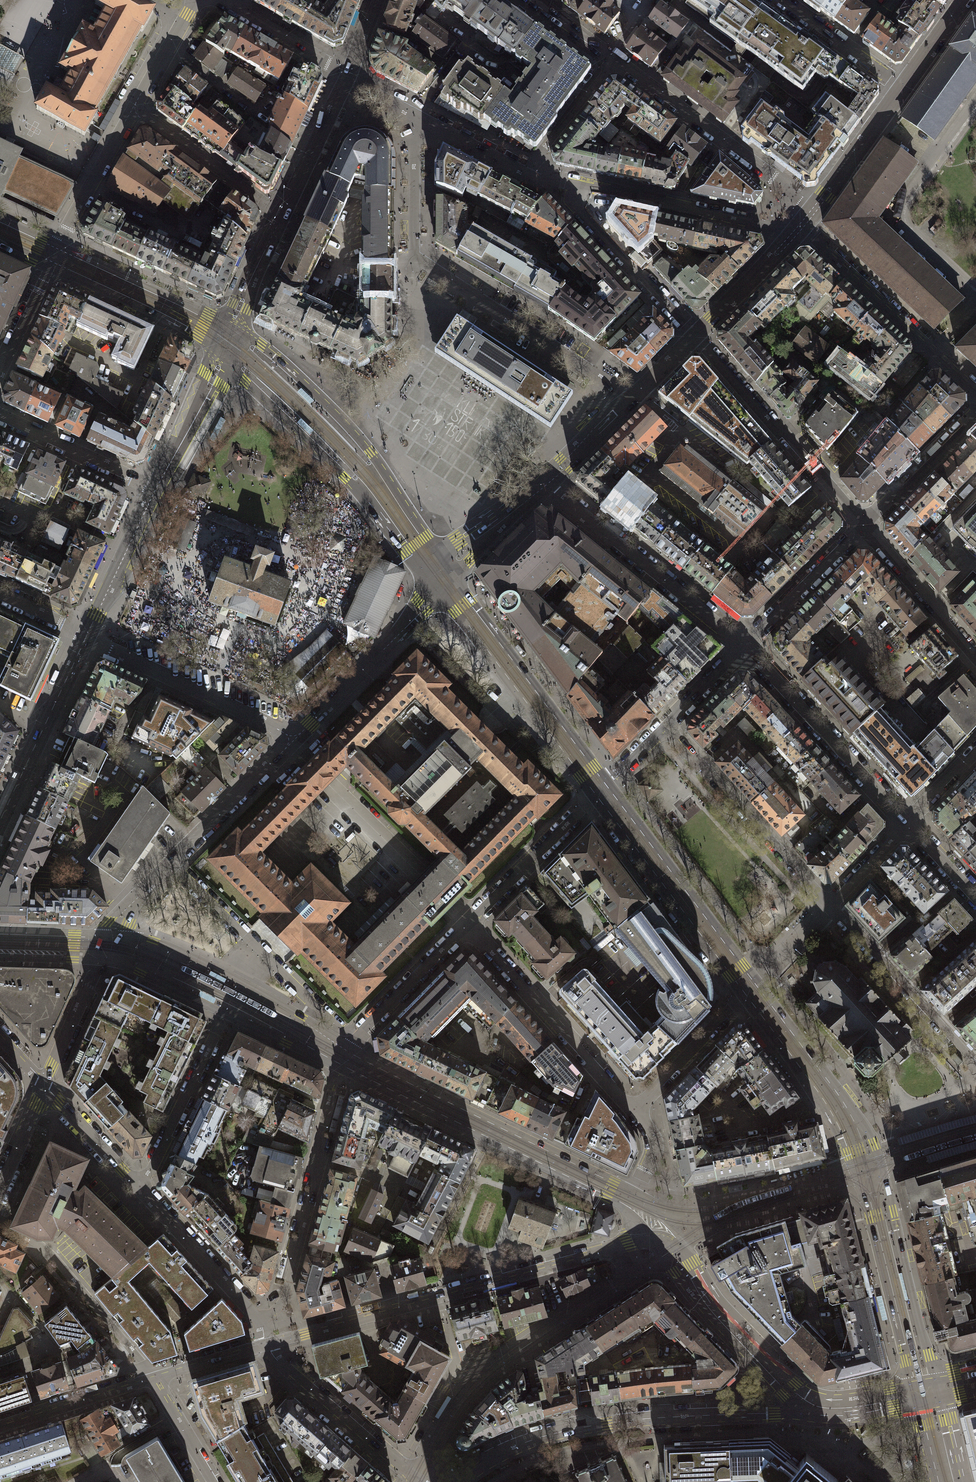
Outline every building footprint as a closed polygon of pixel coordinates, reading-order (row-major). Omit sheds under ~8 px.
[(95,4),(107,11),(94,33),(83,27),(61,68),(71,74),(59,96),(47,90),(36,109),(84,136),(95,117),(92,116),(141,29),(143,31),(154,12),(132,0),(97,0),(95,4)] [(275,13),(283,0),(252,0),(252,1),(275,13)] [(312,0),(283,0),(275,13),(290,23),(300,28),(314,5),(315,2),(312,0)] [(314,5),(300,28),(311,35),(318,40),(333,47),(342,45),(355,9),(341,0),(330,0),(323,10),(314,5)] [(359,0),(341,0),(355,9),(359,0)] [(383,25),(404,32),(415,5),(411,4),(413,0),(392,0),(383,25)] [(489,0),(450,0),(447,5),(471,24),(489,0)] [(471,24),(514,55),(534,27),(521,18),(496,0),(489,0),(471,24)] [(569,7),(578,14),(588,0),(574,0),(569,7)] [(600,0),(588,0),(578,14),(604,34),(619,14),(610,7),(612,4),(606,0),(601,0),(600,0)] [(762,6),(754,0),(692,0),(719,20),(713,28),(734,44),(762,6)] [(815,7),(852,34),(866,13),(857,7),(848,0),(820,0),(815,7)] [(939,9),(926,0),(911,0),(895,23),(897,23),(918,39),(931,20),(939,9)] [(686,23),(659,3),(647,18),(674,38),(681,30),(686,23)] [(837,85),(849,69),(817,45),(762,6),(734,44),(801,93),(814,74),(824,81),(828,79),(837,85)] [(902,116),(934,139),(975,81),(975,13),(973,17),(972,16),(961,32),(950,47),(951,48),(902,116)] [(892,30),(894,27),(890,24),(878,16),(861,41),(881,55),(896,33),(892,30)] [(232,54),(246,31),(234,24),(222,19),(215,29),(205,43),(221,55),(225,49),(232,54)] [(454,40),(424,19),(413,36),(443,57),(454,40)] [(901,64),(918,39),(897,23),(894,27),(892,30),(896,33),(881,55),(895,65),(901,64)] [(534,27),(514,55),(532,68),(511,97),(503,91),(483,118),(491,124),(492,123),(497,126),(503,131),(502,133),(508,137),(511,134),(516,138),(517,136),(534,148),(591,70),(587,67),(588,66),(583,62),(582,64),(576,59),(577,57),(572,53),(570,55),(564,51),(566,49),(561,46),(560,47),(555,44),(553,43),(555,40),(550,36),(548,38),(542,34),(543,32),(538,28),(537,29),(534,27)] [(663,46),(640,29),(625,49),(648,66),(656,55),(663,46)] [(246,31),(232,54),(277,81),(291,58),(263,41),(246,31)] [(405,45),(379,34),(370,57),(371,66),(376,72),(416,94),(433,70),(425,65),(404,50),(405,45)] [(15,74),(24,56),(0,43),(0,66),(15,74)] [(205,43),(195,56),(211,68),(221,55),(205,43)] [(679,64),(675,61),(661,80),(666,84),(668,82),(687,96),(686,98),(692,102),(695,105),(697,103),(716,117),(714,120),(720,124),(734,105),(729,102),(734,95),(732,93),(741,81),(695,47),(686,59),(684,58),(679,64)] [(228,73),(233,65),(222,59),(217,67),(228,73)] [(285,96),(307,111),(321,81),(320,74),(301,63),(299,69),(296,75),(293,73),(288,85),(290,86),(285,96)] [(483,118),(503,91),(496,86),(488,80),(490,78),(480,71),(478,73),(466,64),(464,67),(458,66),(442,88),(444,94),(442,96),(453,105),(452,106),(458,111),(460,108),(465,112),(467,110),(481,121),(483,118)] [(874,87),(849,69),(837,85),(844,89),(856,98),(851,107),(846,113),(828,100),(824,97),(811,113),(816,116),(801,135),(759,104),(749,117),(737,133),(808,187),(861,115),(875,93),(874,87)] [(170,88),(192,105),(206,87),(184,70),(176,80),(170,88)] [(264,87),(237,70),(228,84),(255,102),(264,87)] [(617,80),(610,80),(589,106),(590,107),(610,122),(610,123),(626,103),(634,109),(643,99),(630,89),(617,80)] [(192,105),(170,88),(157,104),(158,112),(182,129),(198,109),(192,105)] [(269,130),(289,146),(301,120),(307,111),(285,96),(282,103),(278,101),(268,124),(271,125),(269,130)] [(643,99),(634,109),(627,119),(653,138),(660,144),(675,123),(643,99)] [(218,157),(229,143),(244,123),(239,118),(236,118),(232,112),(229,113),(225,107),(223,108),(217,101),(206,116),(198,109),(182,129),(218,157)] [(599,136),(610,122),(590,107),(580,120),(598,135),(599,136)] [(552,155),(556,164),(591,172),(641,183),(645,161),(646,157),(635,155),(636,152),(624,143),(621,152),(607,149),(606,153),(593,142),(598,135),(580,120),(552,155)] [(158,165),(160,166),(173,148),(147,130),(144,129),(140,131),(135,138),(128,150),(155,169),(158,165)] [(668,149),(676,155),(688,164),(691,167),(706,146),(683,129),(678,135),(668,149)] [(257,154),(280,165),(285,154),(289,146),(269,130),(257,154)] [(340,148),(326,177),(350,188),(365,191),(392,192),(392,159),(390,150),(384,141),(375,134),(370,133),(366,132),(355,134),(346,140),(340,148)] [(961,302),(963,300),(961,298),(961,299),(876,219),(915,166),(915,167),(917,165),(915,163),(914,163),(900,153),(885,142),(886,142),(884,140),(882,143),(883,143),(825,223),(825,222),(823,224),(825,226),(826,225),(933,327),(932,327),(934,329),(936,327),(948,314),(961,302)] [(229,143),(218,157),(268,193),(279,170),(280,165),(257,154),(249,149),(244,155),(229,143)] [(0,197),(2,192),(57,217),(75,185),(18,158),(20,154),(0,144),(0,197)] [(195,165),(173,148),(160,166),(169,172),(165,178),(173,183),(161,200),(188,219),(204,198),(217,181),(195,165)] [(155,169),(128,150),(109,186),(153,211),(161,200),(173,183),(165,178),(169,172),(160,166),(158,165),(155,169)] [(436,166),(436,187),(462,198),(466,190),(480,197),(492,175),(477,167),(476,167),(473,166),(473,161),(467,162),(460,158),(460,155),(453,155),(443,150),(441,154),(437,155),(437,163),(436,166)] [(677,181),(678,181),(688,164),(676,155),(671,163),(659,164),(645,161),(641,183),(661,187),(675,190),(677,181)] [(729,166),(719,158),(709,172),(707,170),(701,178),(703,180),(692,194),(710,198),(709,200),(716,202),(717,199),(729,202),(728,204),(736,206),(736,204),(753,207),(754,207),(757,203),(759,204),(762,201),(760,199),(763,195),(750,183),(751,181),(746,177),(744,179),(735,171),(736,169),(731,164),(729,166)] [(497,178),(492,175),(480,197),(480,198),(485,201),(490,204),(510,215),(506,222),(520,230),(525,223),(534,210),(547,196),(546,195),(541,201),(503,181),(497,178)] [(305,221),(332,234),(349,197),(346,196),(350,188),(326,177),(319,191),(305,221)] [(238,198),(217,181),(204,198),(227,218),(225,221),(247,239),(259,215),(256,209),(238,198)] [(363,265),(392,265),(392,211),(392,192),(365,191),(365,201),(363,201),(363,265)] [(471,230),(472,230),(467,227),(466,225),(466,209),(438,196),(437,196),(436,244),(456,255),(471,230)] [(573,224),(547,196),(534,210),(525,223),(558,240),(573,224)] [(98,242),(112,249),(123,225),(120,224),(123,219),(119,217),(120,214),(99,202),(83,229),(86,237),(98,242)] [(650,235),(655,216),(617,208),(610,219),(642,255),(648,262),(659,251),(650,240),(650,235)] [(655,216),(650,235),(660,237),(659,242),(692,249),(697,226),(676,221),(655,216)] [(234,266),(247,239),(225,221),(209,254),(211,255),(234,266)] [(281,273),(307,285),(332,234),(305,221),(300,232),(281,273)] [(604,258),(573,224),(558,240),(558,241),(555,243),(562,251),(559,254),(573,268),(575,266),(584,276),(604,258)] [(147,236),(123,225),(112,249),(124,254),(135,260),(147,236)] [(724,252),(728,232),(701,227),(697,226),(692,249),(717,254),(718,251),(724,252)] [(471,264),(478,268),(514,288),(513,291),(549,311),(550,311),(551,309),(565,290),(566,288),(553,281),(556,275),(495,240),(487,235),(479,231),(473,227),(472,230),(471,230),(456,255),(461,258),(471,264)] [(761,239),(728,232),(724,252),(730,253),(730,254),(726,259),(738,271),(746,263),(763,247),(761,239)] [(148,234),(147,236),(135,260),(156,269),(163,273),(174,249),(175,247),(148,234)] [(173,277),(187,284),(198,260),(174,249),(163,273),(173,277)] [(810,277),(823,263),(809,250),(800,251),(786,265),(802,280),(807,275),(810,277)] [(222,293),(234,266),(211,255),(208,259),(204,258),(202,262),(198,260),(187,284),(201,290),(209,294),(214,296),(222,293)] [(639,296),(604,258),(584,276),(592,285),(597,280),(601,284),(597,288),(606,298),(604,300),(599,295),(590,304),(611,324),(639,296)] [(26,276),(24,270),(0,259),(0,333),(26,276)] [(728,282),(738,271),(726,259),(722,262),(721,261),(710,260),(699,272),(695,269),(692,273),(697,276),(704,282),(717,292),(728,282)] [(654,267),(671,286),(682,276),(662,260),(658,264),(654,267)] [(844,283),(823,263),(810,277),(806,281),(813,287),(824,297),(826,294),(831,298),(844,283)] [(362,302),(391,302),(392,302),(392,283),(392,265),(363,265),(362,302)] [(764,288),(785,308),(795,298),(789,293),(802,280),(786,265),(764,288)] [(700,309),(717,292),(704,282),(698,287),(692,281),(697,276),(692,273),(688,270),(682,276),(671,286),(693,309),(700,309)] [(266,304),(259,318),(273,325),(274,324),(299,336),(312,307),(304,303),(311,287),(307,285),(281,273),(266,304)] [(873,311),(844,283),(831,298),(827,301),(836,309),(834,312),(854,331),(873,311)] [(60,286),(54,289),(50,297),(46,305),(40,318),(64,330),(68,322),(66,321),(66,320),(71,323),(73,319),(78,321),(79,322),(89,300),(60,286)] [(810,313),(824,297),(813,287),(798,304),(810,313)] [(764,329),(785,308),(764,288),(741,311),(761,326),(761,327),(764,329)] [(594,341),(611,324),(590,304),(589,303),(586,306),(565,290),(551,309),(550,311),(594,341)] [(391,302),(362,302),(358,302),(338,292),(336,293),(326,314),(313,308),(313,307),(312,307),(299,336),(310,341),(311,344),(316,347),(319,345),(357,363),(365,358),(366,361),(372,357),(372,358),(380,354),(379,353),(385,349),(383,347),(391,342),(391,320),(391,302)] [(810,313),(798,304),(791,312),(807,325),(827,301),(831,298),(826,294),(824,297),(810,313)] [(79,322),(78,321),(76,326),(107,340),(108,338),(113,340),(114,338),(120,341),(119,345),(118,344),(112,358),(118,361),(117,363),(134,370),(153,330),(132,320),(98,304),(89,300),(79,322)] [(633,332),(656,354),(664,346),(671,338),(671,331),(653,311),(643,320),(644,321),(633,332)] [(719,341),(738,362),(757,345),(760,342),(753,335),(761,327),(761,326),(741,311),(719,333),(719,341)] [(867,340),(871,344),(873,345),(890,327),(873,311),(854,331),(865,342),(867,340)] [(31,337),(53,355),(53,356),(58,345),(60,346),(63,338),(62,337),(65,330),(64,330),(40,318),(38,322),(37,325),(31,337)] [(435,353),(502,397),(550,428),(573,395),(556,384),(553,387),(544,382),(547,378),(523,362),(483,336),(480,339),(471,334),(474,330),(457,319),(435,353)] [(910,345),(890,327),(873,345),(871,344),(863,352),(869,357),(861,367),(883,385),(910,352),(910,345)] [(821,357),(828,347),(828,346),(806,329),(799,337),(793,345),(815,363),(821,357)] [(958,348),(958,347),(956,349),(958,351),(975,367),(975,330),(958,348)] [(620,343),(610,353),(637,373),(648,362),(656,354),(633,332),(621,344),(620,343)] [(53,355),(31,337),(26,348),(17,367),(42,378),(53,355)] [(171,338),(160,362),(185,374),(194,354),(192,348),(171,338)] [(828,347),(821,357),(831,365),(836,358),(841,351),(831,343),(828,346),(828,347)] [(747,373),(756,384),(773,364),(757,345),(738,362),(747,373)] [(76,375),(90,387),(96,376),(95,376),(98,370),(96,364),(81,357),(83,354),(71,348),(64,364),(76,374),(76,375)] [(883,385),(861,367),(841,351),(836,358),(831,365),(830,366),(871,399),(883,385)] [(771,443),(771,442),(737,404),(700,360),(692,360),(675,377),(659,394),(747,465),(749,463),(771,443)] [(150,383),(172,401),(185,374),(160,362),(150,383)] [(795,383),(790,389),(804,399),(817,382),(792,363),(784,373),(795,383)] [(762,391),(769,398),(782,388),(786,385),(780,378),(783,375),(773,364),(756,384),(762,391)] [(920,388),(950,418),(964,404),(964,396),(952,384),(940,373),(932,373),(920,388)] [(24,412),(37,386),(13,375),(10,382),(3,396),(6,403),(24,412)] [(96,376),(90,387),(116,409),(123,394),(107,387),(107,385),(104,384),(106,381),(96,376)] [(172,401),(150,383),(150,384),(149,383),(146,391),(144,390),(139,401),(133,414),(138,416),(134,423),(135,423),(134,424),(153,440),(172,401)] [(37,386),(24,412),(48,423),(60,397),(37,386)] [(804,399),(790,389),(787,393),(782,388),(769,398),(786,417),(791,417),(801,404),(805,400),(804,399)] [(903,407),(933,436),(942,427),(950,418),(920,388),(903,407)] [(858,414),(832,393),(810,421),(805,426),(812,431),(811,432),(817,437),(816,438),(822,443),(821,444),(828,450),(858,414)] [(69,399),(56,427),(79,438),(92,410),(69,399)] [(888,425),(915,453),(924,444),(933,436),(903,407),(888,425)] [(620,433),(641,454),(666,429),(656,419),(645,408),(620,433)] [(153,440),(134,424),(131,431),(99,416),(88,442),(105,450),(136,465),(143,462),(153,440)] [(861,457),(886,482),(901,468),(915,453),(888,425),(861,457)] [(600,453),(618,470),(625,463),(629,467),(641,454),(620,433),(600,453)] [(28,447),(8,437),(0,454),(0,457),(7,460),(4,465),(17,471),(28,447)] [(973,475),(975,472),(975,442),(972,438),(966,444),(954,457),(973,475)] [(732,482),(684,443),(672,458),(660,472),(708,511),(732,482)] [(771,443),(749,463),(789,508),(811,488),(777,449),(771,443)] [(46,505),(65,464),(38,451),(19,492),(46,505)] [(618,470),(600,453),(578,475),(578,476),(575,476),(575,483),(578,483),(578,484),(601,502),(604,505),(619,488),(615,484),(613,483),(616,480),(612,477),(615,474),(618,470)] [(886,482),(861,457),(841,480),(859,502),(867,502),(877,492),(886,482)] [(973,475),(954,457),(949,461),(936,475),(954,494),(973,475)] [(84,501),(89,503),(100,480),(93,477),(76,469),(64,494),(83,503),(84,501)] [(921,489),(940,508),(943,511),(945,508),(943,505),(954,494),(936,475),(929,482),(921,489)] [(123,491),(100,480),(89,503),(95,506),(87,524),(109,535),(126,498),(123,491)] [(732,482),(708,511),(741,538),(750,528),(765,509),(732,482)] [(15,488),(9,485),(4,497),(9,500),(15,488)] [(619,488),(604,505),(634,529),(653,505),(638,493),(628,485),(623,491),(619,488)] [(905,506),(924,525),(940,508),(921,489),(914,496),(905,506)] [(954,530),(963,540),(975,551),(975,504),(954,526),(953,528),(954,530)] [(653,505),(634,529),(643,537),(655,546),(674,522),(653,505)] [(805,526),(824,545),(840,529),(840,521),(826,505),(809,522),(805,526)] [(924,525),(905,506),(898,513),(886,524),(886,532),(909,558),(926,539),(918,530),(922,525),(923,526),(924,525)] [(499,608),(500,611),(503,614),(507,615),(529,644),(568,696),(589,670),(598,659),(603,653),(593,645),(605,630),(610,630),(613,626),(610,623),(617,615),(626,622),(638,608),(651,591),(626,571),(603,552),(580,533),(581,532),(573,526),(572,527),(552,510),(550,510),(549,508),(546,509),(544,511),(543,511),(478,576),(499,603),(499,608)] [(255,529),(207,510),(204,519),(252,537),(255,529)] [(323,514),(319,512),(312,525),(317,527),(323,514)] [(66,535),(70,528),(52,520),(42,541),(59,550),(63,542),(64,542),(67,536),(66,535)] [(674,522),(655,546),(684,570),(703,546),(689,534),(674,522)] [(761,542),(773,554),(775,556),(789,542),(785,538),(789,534),(777,522),(761,542)] [(775,556),(794,575),(807,563),(824,545),(805,526),(789,542),(775,556)] [(67,557),(70,558),(93,569),(105,544),(93,539),(78,532),(67,557)] [(926,539),(909,558),(923,575),(939,593),(958,573),(927,537),(926,539)] [(16,579),(28,554),(4,543),(0,551),(0,572),(4,574),(16,579)] [(703,546),(684,570),(708,590),(713,594),(732,570),(728,566),(725,564),(703,546)] [(255,562),(252,569),(226,560),(210,602),(274,626),(290,583),(263,573),(266,566),(269,567),(273,555),(256,549),(252,561),(255,562)] [(834,577),(851,594),(861,584),(860,584),(879,566),(873,559),(868,553),(858,553),(834,577)] [(41,560),(28,554),(16,579),(29,586),(43,592),(55,567),(41,560)] [(751,576),(772,597),(784,585),(794,575),(775,556),(773,554),(751,576)] [(44,556),(41,560),(55,567),(61,570),(63,565),(44,556)] [(60,600),(70,605),(77,602),(93,569),(70,558),(67,564),(64,563),(63,565),(61,570),(53,587),(55,588),(52,596),(60,600)] [(385,563),(374,558),(361,586),(356,595),(357,595),(344,623),(354,629),(363,634),(364,633),(374,638),(405,573),(395,568),(395,567),(385,562),(385,563)] [(861,584),(878,605),(898,587),(879,566),(860,584),(861,584)] [(732,570),(713,594),(741,617),(753,616),(767,602),(772,597),(751,576),(751,577),(752,578),(745,584),(732,571),(733,570),(732,570)] [(834,577),(815,596),(833,617),(836,619),(847,632),(861,620),(845,603),(853,596),(851,594),(834,577)] [(951,607),(969,628),(975,635),(975,580),(951,607)] [(901,591),(898,587),(878,605),(881,608),(906,637),(926,619),(901,591)] [(137,591),(133,589),(129,599),(133,600),(137,591)] [(648,615),(661,627),(667,632),(665,635),(664,635),(651,648),(662,658),(687,683),(721,648),(683,617),(651,591),(638,608),(647,616),(648,615)] [(814,634),(815,635),(818,631),(821,628),(822,629),(833,617),(815,596),(796,615),(814,634)] [(59,641),(61,637),(0,609),(0,613),(59,641)] [(1,677),(0,678),(0,687),(31,701),(59,641),(0,613),(0,676),(1,677)] [(811,637),(814,634),(796,615),(793,619),(775,637),(774,648),(802,678),(824,658),(808,640),(810,638),(811,637)] [(836,619),(826,629),(840,644),(850,635),(847,632),(836,619)] [(611,643),(627,658),(636,649),(653,666),(662,658),(651,648),(644,641),(630,626),(630,627),(626,623),(611,643)] [(932,628),(910,647),(939,680),(947,674),(944,670),(959,657),(947,644),(941,637),(944,634),(936,625),(932,628)] [(295,664),(284,668),(285,694),(298,700),(308,687),(345,650),(327,631),(295,664)] [(59,641),(31,701),(34,703),(62,642),(59,641)] [(627,658),(611,643),(603,653),(598,659),(612,673),(627,658)] [(903,679),(922,662),(910,647),(900,647),(878,667),(907,699),(915,691),(903,679)] [(309,765),(289,785),(290,787),(241,835),(237,831),(209,859),(264,913),(261,916),(298,953),(301,950),(355,1004),(383,976),(379,972),(429,921),(431,924),(450,905),(469,886),(467,883),(528,822),(528,823),(536,815),(538,817),(560,795),(528,764),(524,768),(489,733),(489,732),(489,730),(482,724),(481,724),(479,724),(444,689),(448,685),(417,654),(395,675),(398,678),(397,679),(396,679),(391,684),(330,746),(329,745),(309,765)] [(871,717),(880,708),(884,705),(862,682),(863,680),(857,673),(855,673),(839,656),(830,665),(824,658),(802,678),(853,734),(871,717)] [(680,690),(687,683),(662,658),(653,666),(647,673),(658,683),(672,697),(680,690)] [(113,695),(125,671),(104,662),(98,664),(98,665),(90,681),(87,687),(83,696),(109,709),(115,696),(113,695)] [(650,720),(654,716),(635,696),(634,697),(624,686),(618,680),(607,692),(602,687),(605,685),(589,670),(568,696),(579,710),(578,713),(580,716),(583,716),(587,721),(590,725),(588,726),(592,732),(594,730),(608,750),(607,751),(611,756),(612,755),(614,757),(650,720)] [(113,695),(115,696),(122,700),(121,702),(128,705),(140,693),(146,681),(134,676),(125,671),(113,695)] [(747,704),(748,704),(763,691),(748,674),(738,674),(722,690),(739,707),(745,701),(747,704)] [(934,730),(953,751),(959,745),(975,727),(975,690),(963,676),(938,698),(951,713),(934,730)] [(635,696),(645,686),(640,680),(638,682),(634,678),(633,678),(624,686),(634,697),(635,696)] [(670,700),(672,697),(658,683),(655,685),(652,688),(650,690),(645,686),(635,696),(654,716),(664,706),(667,703),(670,700)] [(926,697),(918,688),(907,699),(906,699),(913,707),(926,697)] [(739,707),(722,690),(710,702),(704,708),(721,725),(720,725),(723,728),(741,710),(741,709),(739,707)] [(743,709),(760,727),(780,709),(767,696),(763,691),(748,704),(747,704),(743,707),(743,709)] [(109,709),(83,696),(76,711),(73,710),(71,714),(68,718),(72,720),(65,734),(74,738),(94,748),(97,740),(95,738),(109,709)] [(179,756),(189,746),(200,736),(200,735),(214,721),(159,696),(148,718),(143,716),(132,738),(171,757),(173,755),(176,759),(179,756)] [(446,730),(415,700),(395,719),(427,750),(446,730)] [(720,725),(721,725),(704,708),(689,723),(687,732),(702,749),(717,736),(714,732),(720,725)] [(931,734),(917,748),(880,708),(871,717),(853,734),(906,792),(908,793),(911,794),(913,793),(916,792),(923,786),(931,777),(951,756),(954,752),(953,751),(934,730),(931,734)] [(760,727),(777,745),(796,727),(784,714),(780,709),(760,727)] [(17,732),(0,716),(0,768),(17,732)] [(213,750),(238,725),(219,716),(214,721),(200,735),(200,736),(213,750)] [(756,730),(744,717),(737,724),(748,737),(756,730)] [(777,745),(794,764),(813,746),(803,734),(796,727),(777,745)] [(238,775),(267,746),(265,738),(247,729),(220,756),(238,775)] [(381,733),(376,733),(359,750),(367,759),(376,750),(390,764),(381,773),(397,788),(431,755),(427,750),(405,772),(374,740),(381,733)] [(94,748),(74,738),(68,751),(61,767),(79,776),(95,783),(108,755),(106,753),(94,748)] [(731,780),(752,803),(774,782),(774,783),(778,779),(779,778),(772,769),(771,768),(770,769),(765,765),(761,768),(738,742),(715,763),(731,780)] [(189,746),(179,756),(198,776),(206,769),(200,764),(203,761),(189,746)] [(822,755),(813,746),(794,764),(799,770),(800,770),(811,782),(831,764),(822,755)] [(79,776),(61,767),(52,763),(46,774),(43,781),(44,781),(40,789),(68,802),(79,776)] [(173,763),(145,789),(157,801),(158,800),(159,801),(170,790),(164,783),(166,782),(179,769),(173,763)] [(837,772),(831,764),(811,782),(840,813),(860,796),(837,772)] [(772,769),(779,778),(778,779),(785,773),(777,765),(772,769)] [(190,812),(194,817),(200,811),(201,812),(225,788),(206,769),(198,776),(176,798),(189,812),(190,812)] [(974,771),(973,771),(955,790),(975,810),(975,773),(974,771)] [(788,798),(774,783),(774,782),(752,803),(782,835),(783,835),(795,823),(804,815),(788,798)] [(793,782),(786,788),(809,814),(816,808),(793,782)] [(142,787),(90,861),(121,883),(170,814),(157,801),(145,789),(142,787)] [(68,802),(40,789),(35,799),(27,816),(54,830),(68,802)] [(975,812),(975,810),(955,790),(934,812),(934,822),(950,839),(968,822),(966,819),(975,812)] [(846,827),(866,846),(883,829),(883,821),(868,804),(858,815),(846,827)] [(14,843),(45,858),(49,851),(45,849),(54,830),(27,816),(18,835),(14,843)] [(813,830),(823,839),(836,826),(831,822),(826,817),(813,830)] [(650,899),(592,822),(540,873),(571,909),(589,896),(594,902),(611,924),(604,929),(608,935),(617,927),(648,901),(650,899)] [(968,822),(950,839),(954,843),(965,855),(975,845),(975,830),(972,826),(968,822)] [(801,829),(795,823),(783,835),(789,843),(799,833),(801,829)] [(866,846),(846,827),(830,845),(849,864),(866,846)] [(793,849),(808,865),(821,853),(815,847),(823,839),(813,830),(806,836),(793,849)] [(45,858),(14,843),(10,851),(1,870),(29,883),(38,863),(42,865),(45,858)] [(830,845),(821,853),(808,865),(824,883),(832,883),(844,870),(849,864),(830,845)] [(965,855),(975,867),(975,845),(965,855)] [(882,867),(897,884),(921,862),(908,848),(900,848),(891,858),(882,867)] [(197,864),(211,878),(220,870),(206,856),(197,864)] [(947,891),(921,862),(897,884),(901,887),(924,912),(947,891)] [(1,870),(0,873),(0,921),(26,922),(27,900),(28,900),(29,884),(29,883),(1,870)] [(860,923),(879,943),(899,924),(906,918),(870,879),(845,906),(860,923)] [(525,945),(543,929),(532,916),(537,911),(544,904),(529,887),(522,894),(521,894),(503,912),(495,921),(497,923),(495,926),(500,932),(503,929),(509,936),(512,933),(518,939),(519,939),(525,945)] [(59,923),(59,890),(52,890),(52,894),(37,893),(36,901),(28,900),(27,900),(26,922),(42,923),(59,923)] [(107,907),(92,891),(59,890),(59,923),(68,924),(90,924),(107,907)] [(939,915),(953,929),(952,930),(957,934),(973,919),(954,899),(945,907),(944,908),(943,908),(937,913),(938,915),(939,914),(939,915)] [(675,1040),(677,1042),(681,1038),(684,1035),(712,1006),(707,999),(708,999),(708,994),(708,990),(708,985),(706,980),(705,977),(703,972),(700,968),(652,903),(650,905),(648,901),(617,927),(618,929),(616,930),(667,990),(664,992),(659,990),(658,993),(657,996),(657,999),(657,1001),(657,1004),(659,1008),(661,1012),(664,1016),(660,1019),(657,1023),(659,1025),(659,1026),(674,1041),(675,1040)] [(914,937),(928,952),(952,930),(953,929),(939,915),(939,914),(938,915),(931,921),(925,927),(923,925),(913,935),(915,937),(914,937)] [(543,929),(525,945),(531,952),(530,953),(537,960),(533,963),(539,969),(536,972),(541,977),(544,976),(547,979),(558,969),(567,961),(570,961),(574,958),(574,954),(575,953),(560,937),(555,942),(543,929)] [(915,937),(913,935),(906,941),(890,955),(911,977),(933,957),(928,952),(914,937),(915,937)] [(975,970),(975,941),(972,944),(961,954),(975,970)] [(465,1005),(494,977),(478,959),(472,951),(463,951),(455,958),(456,959),(440,974),(422,992),(420,994),(421,994),(406,1008),(397,1017),(424,1043),(425,1042),(430,1036),(433,1037),(465,1005)] [(966,993),(975,984),(975,970),(961,954),(956,959),(944,970),(966,993)] [(858,981),(846,968),(848,966),(847,964),(844,966),(837,962),(837,959),(835,958),(834,962),(825,962),(824,960),(822,961),(823,964),(816,970),(813,968),(812,970),(815,972),(813,981),(810,981),(810,983),(814,983),(817,991),(815,993),(815,994),(805,1003),(818,1017),(818,1018),(855,1058),(854,1060),(859,1065),(864,1070),(863,1070),(868,1076),(882,1063),(884,1065),(894,1056),(902,1048),(912,1040),(907,1034),(912,1029),(901,1017),(899,1019),(862,978),(858,981)] [(3,1013),(11,1022),(15,1027),(15,1026),(23,1035),(27,1040),(28,1040),(32,1044),(34,1046),(37,1047),(40,1048),(44,1046),(47,1045),(49,1041),(54,1029),(55,1030),(62,1013),(62,1012),(71,993),(75,986),(74,986),(75,983),(76,980),(75,977),(74,974),(73,972),(70,970),(66,969),(0,966),(0,1010),(3,1013)] [(593,1031),(619,1007),(595,980),(596,979),(588,970),(586,969),(585,968),(584,969),(582,969),(560,989),(559,991),(559,993),(560,994),(593,1031)] [(966,993),(944,970),(938,975),(922,990),(944,1013),(966,993)] [(112,976),(94,1016),(121,1029),(129,1012),(150,1022),(163,995),(120,974),(112,976)] [(496,1022),(517,1002),(504,988),(499,982),(494,977),(465,1005),(490,1028),(496,1022)] [(201,1014),(163,995),(150,1022),(168,1031),(195,1044),(200,1033),(206,1022),(199,1018),(201,1014)] [(617,1058),(651,1028),(626,1000),(619,1007),(593,1031),(617,1058)] [(532,1062),(553,1042),(536,1024),(521,1007),(517,1002),(496,1022),(501,1027),(532,1062)] [(955,1026),(963,1035),(968,1041),(969,1041),(975,1049),(975,1009),(955,1026)] [(121,1029),(94,1016),(77,1053),(64,1080),(84,1102),(106,1082),(100,1075),(121,1029)] [(381,1054),(416,1072),(430,1045),(425,1042),(424,1043),(397,1017),(378,1037),(381,1054)] [(651,1028),(617,1058),(635,1079),(637,1077),(639,1077),(642,1077),(643,1078),(645,1077),(644,1077),(652,1070),(651,1069),(658,1063),(664,1057),(664,1056),(670,1050),(677,1043),(674,1041),(659,1026),(656,1023),(651,1028)] [(737,1069),(763,1050),(744,1024),(736,1024),(716,1045),(734,1062),(733,1063),(735,1066),(737,1069)] [(176,1084),(195,1044),(168,1031),(139,1090),(147,1094),(143,1102),(162,1111),(176,1084)] [(240,1061),(256,1068),(266,1046),(239,1033),(228,1054),(225,1052),(214,1074),(238,1085),(245,1071),(244,1069),(238,1066),(240,1061)] [(553,1042),(532,1062),(544,1076),(549,1082),(550,1082),(553,1086),(573,1095),(583,1075),(565,1056),(553,1042)] [(444,1085),(457,1058),(430,1045),(416,1072),(428,1078),(428,1077),(444,1085)] [(696,1066),(715,1084),(716,1086),(722,1079),(728,1073),(726,1071),(733,1063),(734,1062),(716,1045),(696,1066)] [(283,1081),(283,1080),(294,1059),(266,1046),(256,1068),(283,1081)] [(909,1056),(902,1048),(894,1056),(900,1064),(909,1056)] [(763,1050),(737,1069),(747,1082),(740,1088),(754,1107),(762,1101),(765,1106),(770,1112),(784,1102),(786,1105),(798,1097),(763,1050)] [(963,1061),(955,1052),(950,1057),(958,1066),(963,1061)] [(3,1140),(5,1136),(10,1127),(19,1105),(22,1101),(22,1096),(23,1092),(23,1088),(22,1085),(21,1081),(19,1078),(18,1075),(14,1070),(0,1055),(0,1139),(3,1140)] [(457,1058),(444,1085),(459,1092),(459,1093),(472,1099),(472,1098),(485,1072),(457,1058)] [(320,1072),(294,1059),(283,1080),(318,1097),(320,1096),(323,1078),(320,1072)] [(715,1084),(696,1066),(692,1070),(665,1099),(670,1120),(693,1115),(693,1114),(692,1109),(709,1090),(711,1088),(715,1084)] [(485,1072),(472,1098),(485,1105),(499,1078),(485,1072)] [(239,1086),(238,1085),(214,1074),(204,1095),(202,1098),(227,1109),(228,1110),(229,1106),(239,1086)] [(525,1125),(538,1098),(512,1085),(514,1082),(500,1075),(499,1078),(485,1105),(499,1112),(498,1112),(525,1125)] [(273,1102),(278,1091),(255,1080),(250,1091),(273,1102)] [(113,1089),(106,1082),(84,1102),(89,1107),(100,1120),(108,1128),(127,1110),(110,1092),(113,1089)] [(278,1126),(291,1100),(293,1095),(280,1089),(278,1091),(273,1102),(266,1117),(254,1115),(242,1140),(259,1145),(268,1147),(278,1126)] [(577,1117),(574,1125),(564,1144),(627,1174),(638,1150),(637,1143),(635,1139),(633,1134),(621,1119),(595,1089),(581,1119),(577,1117)] [(266,1117),(273,1102),(250,1091),(248,1090),(242,1104),(256,1111),(254,1115),(266,1117)] [(384,1131),(395,1109),(358,1091),(351,1094),(341,1132),(364,1138),(364,1137),(368,1123),(384,1131)] [(219,1126),(227,1109),(202,1098),(191,1121),(188,1119),(183,1130),(186,1131),(175,1154),(195,1163),(199,1156),(203,1158),(207,1149),(210,1150),(211,1148),(212,1145),(210,1144),(216,1132),(218,1133),(220,1130),(221,1127),(219,1126)] [(538,1098),(525,1125),(526,1126),(526,1125),(541,1132),(541,1133),(552,1138),(565,1111),(538,1098)] [(308,1140),(316,1111),(291,1100),(278,1126),(308,1140)] [(408,1176),(408,1175),(416,1161),(420,1154),(419,1154),(433,1127),(414,1118),(395,1109),(384,1131),(378,1142),(384,1145),(389,1148),(387,1151),(395,1155),(389,1167),(408,1176)] [(151,1136),(127,1110),(108,1128),(133,1156),(141,1155),(145,1147),(151,1136)] [(565,1111),(552,1138),(564,1144),(574,1125),(571,1124),(575,1116),(565,1111)] [(693,1115),(670,1120),(676,1148),(701,1143),(701,1144),(704,1143),(700,1128),(697,1113),(693,1114),(693,1115)] [(769,1139),(775,1167),(825,1156),(817,1122),(799,1126),(798,1120),(784,1123),(785,1130),(766,1134),(768,1139),(769,1139)] [(444,1132),(433,1127),(419,1154),(420,1154),(416,1161),(408,1175),(424,1182),(423,1184),(426,1186),(434,1169),(438,1170),(442,1162),(438,1160),(441,1152),(448,1155),(456,1139),(444,1132)] [(364,1138),(341,1132),(333,1159),(347,1163),(360,1166),(367,1138),(364,1137),(364,1138)] [(712,1152),(717,1179),(774,1168),(775,1167),(769,1139),(768,1139),(766,1134),(731,1141),(732,1145),(711,1149),(711,1152),(712,1152)] [(442,1162),(438,1170),(460,1182),(476,1148),(467,1144),(456,1139),(448,1155),(441,1152),(438,1160),(442,1162)] [(711,1152),(711,1149),(710,1150),(707,1146),(704,1143),(701,1144),(701,1143),(676,1148),(683,1185),(717,1179),(712,1152),(711,1152)] [(51,1144),(33,1184),(67,1200),(71,1190),(77,1178),(85,1159),(51,1144)] [(275,1186),(271,1202),(288,1207),(292,1191),(294,1191),(297,1177),(300,1178),(303,1166),(301,1166),(302,1162),(303,1157),(268,1147),(259,1145),(258,1150),(253,1166),(251,1175),(250,1175),(253,1180),(254,1180),(275,1186)] [(183,1184),(188,1184),(194,1175),(189,1172),(192,1167),(195,1163),(175,1154),(174,1155),(170,1157),(171,1161),(166,1172),(162,1173),(163,1177),(159,1185),(170,1196),(183,1184)] [(975,1244),(975,1160),(939,1171),(951,1210),(963,1206),(974,1245),(975,1244)] [(319,1211),(345,1219),(357,1176),(331,1169),(325,1189),(319,1211)] [(426,1186),(416,1204),(415,1207),(440,1220),(445,1209),(454,1192),(460,1182),(438,1170),(434,1169),(426,1186)] [(899,1183),(908,1220),(939,1212),(951,1210),(939,1171),(899,1183)] [(79,1193),(71,1190),(67,1200),(33,1184),(14,1224),(37,1235),(50,1235),(56,1222),(66,1226),(115,1274),(125,1265),(146,1248),(84,1188),(79,1193)] [(190,1185),(188,1184),(183,1184),(170,1196),(174,1201),(172,1203),(176,1207),(178,1205),(185,1213),(208,1193),(198,1189),(196,1189),(196,1188),(193,1186),(191,1187),(190,1185)] [(372,1189),(359,1217),(370,1222),(383,1195),(372,1189)] [(185,1213),(217,1248),(233,1233),(235,1230),(230,1225),(234,1222),(208,1193),(185,1213)] [(556,1211),(520,1198),(509,1227),(522,1231),(520,1239),(542,1247),(544,1239),(545,1239),(556,1211)] [(289,1207),(288,1207),(271,1202),(260,1199),(252,1231),(280,1239),(289,1207)] [(428,1242),(440,1220),(415,1207),(416,1204),(411,1201),(406,1199),(393,1224),(428,1242)] [(831,1272),(862,1264),(846,1200),(826,1206),(802,1213),(803,1217),(805,1223),(810,1240),(818,1238),(822,1253),(825,1252),(826,1254),(823,1255),(821,1255),(823,1260),(827,1259),(831,1272)] [(614,1213),(597,1209),(592,1232),(609,1236),(614,1213)] [(310,1243),(333,1250),(335,1241),(339,1242),(345,1219),(319,1211),(310,1243)] [(953,1270),(939,1212),(908,1220),(913,1239),(911,1239),(912,1247),(915,1247),(916,1252),(917,1256),(915,1257),(917,1264),(919,1264),(923,1278),(924,1282),(954,1275),(953,1270)] [(805,1223),(803,1217),(798,1218),(792,1220),(791,1216),(735,1233),(736,1235),(729,1239),(716,1246),(723,1257),(710,1264),(719,1279),(723,1277),(727,1283),(731,1290),(729,1291),(760,1322),(775,1338),(779,1341),(781,1344),(801,1323),(800,1323),(797,1319),(792,1314),(783,1283),(781,1275),(780,1272),(807,1264),(801,1243),(810,1240),(805,1223)] [(345,1250),(371,1260),(388,1255),(393,1245),(354,1229),(345,1250)] [(149,1261),(192,1308),(213,1288),(197,1271),(163,1233),(146,1248),(125,1265),(134,1275),(149,1261)] [(227,1259),(241,1274),(250,1266),(251,1262),(240,1250),(243,1248),(241,1245),(243,1244),(233,1233),(217,1248),(227,1259)] [(0,1237),(0,1263),(15,1270),(23,1253),(14,1249),(16,1244),(0,1237)] [(307,1254),(330,1260),(333,1250),(310,1243),(307,1254)] [(253,1256),(251,1262),(250,1266),(241,1274),(256,1291),(267,1288),(277,1252),(255,1246),(252,1256),(253,1256)] [(334,1261),(330,1260),(307,1254),(304,1264),(301,1276),(321,1281),(323,1274),(330,1276),(334,1261)] [(400,1262),(391,1265),(397,1290),(426,1283),(419,1258),(409,1260),(408,1258),(400,1261),(400,1262)] [(862,1264),(831,1272),(825,1273),(823,1277),(829,1301),(832,1303),(841,1301),(869,1294),(862,1264)] [(94,1292),(126,1330),(152,1308),(129,1280),(134,1275),(125,1265),(115,1274),(94,1292)] [(583,1269),(559,1279),(566,1296),(590,1286),(589,1284),(599,1280),(593,1267),(584,1271),(583,1269)] [(373,1269),(345,1276),(353,1303),(381,1295),(373,1269)] [(954,1275),(924,1282),(935,1329),(933,1329),(935,1337),(937,1337),(938,1341),(947,1339),(949,1346),(956,1349),(975,1345),(975,1312),(971,1290),(967,1291),(963,1273),(954,1275)] [(58,1295),(42,1276),(37,1281),(32,1274),(25,1280),(28,1284),(21,1290),(39,1311),(58,1295)] [(321,1281),(301,1276),(299,1283),(297,1290),(304,1316),(324,1310),(319,1293),(320,1293),(318,1287),(321,1281)] [(319,1293),(324,1310),(344,1305),(337,1279),(325,1282),(323,1283),(322,1285),(322,1286),(324,1292),(320,1293),(319,1293)] [(623,1301),(642,1332),(654,1324),(654,1319),(674,1299),(660,1285),(658,1283),(656,1282),(653,1282),(651,1283),(623,1301)] [(546,1314),(539,1286),(525,1290),(524,1287),(511,1291),(512,1294),(498,1297),(505,1325),(546,1314)] [(869,1294),(841,1301),(852,1348),(880,1341),(880,1339),(883,1338),(881,1330),(878,1331),(871,1304),(874,1303),(872,1296),(869,1296),(869,1294)] [(489,1297),(451,1307),(459,1338),(471,1335),(473,1340),(487,1337),(485,1331),(497,1328),(489,1297)] [(162,1305),(176,1320),(184,1313),(170,1298),(162,1305)] [(242,1320),(222,1298),(184,1332),(189,1349),(245,1332),(242,1320)] [(654,1319),(654,1324),(664,1334),(666,1332),(669,1335),(671,1335),(672,1335),(673,1335),(674,1334),(685,1345),(702,1328),(674,1299),(654,1319)] [(642,1332),(623,1301),(587,1325),(603,1349),(622,1336),(625,1341),(628,1341),(642,1332)] [(71,1339),(81,1352),(82,1352),(84,1351),(96,1341),(66,1305),(45,1323),(59,1344),(71,1339)] [(24,1341),(32,1337),(28,1330),(34,1326),(18,1308),(13,1309),(0,1337),(0,1354),(16,1346),(24,1341)] [(152,1308),(126,1330),(151,1361),(177,1353),(170,1330),(152,1308)] [(824,1382),(847,1376),(841,1354),(840,1349),(831,1351),(830,1346),(805,1320),(801,1323),(781,1344),(805,1369),(804,1369),(813,1378),(814,1377),(816,1380),(819,1382),(822,1382),(824,1382)] [(403,1388),(426,1401),(449,1358),(448,1358),(449,1356),(446,1354),(441,1348),(443,1345),(400,1321),(397,1325),(391,1323),(380,1342),(385,1346),(383,1350),(408,1364),(407,1366),(413,1370),(403,1388)] [(603,1349),(587,1325),(580,1329),(574,1330),(574,1333),(572,1334),(587,1357),(587,1359),(603,1349)] [(702,1328),(685,1345),(697,1357),(697,1365),(691,1365),(693,1389),(695,1389),(696,1392),(704,1392),(704,1388),(721,1387),(737,1371),(735,1361),(710,1336),(713,1333),(705,1325),(702,1328)] [(325,1374),(359,1365),(368,1363),(359,1332),(312,1344),(320,1375),(325,1374)] [(567,1373),(576,1372),(584,1371),(583,1362),(587,1359),(587,1357),(572,1334),(537,1357),(540,1374),(555,1372),(554,1369),(567,1367),(567,1373)] [(16,1346),(20,1357),(29,1354),(24,1341),(16,1346)] [(117,1365),(96,1341),(84,1351),(85,1355),(83,1356),(82,1352),(81,1352),(68,1357),(78,1384),(115,1372),(117,1365)] [(853,1351),(841,1354),(847,1376),(848,1376),(849,1379),(856,1377),(856,1374),(873,1370),(874,1373),(881,1371),(881,1368),(887,1367),(880,1341),(852,1348),(853,1351)] [(16,1346),(0,1354),(0,1365),(20,1358),(20,1357),(16,1346)] [(216,1438),(243,1422),(245,1421),(237,1396),(262,1389),(254,1361),(191,1379),(201,1414),(216,1438)] [(68,1386),(60,1362),(33,1371),(41,1396),(68,1386)] [(693,1389),(691,1365),(691,1364),(657,1366),(654,1367),(657,1392),(660,1391),(693,1389)] [(362,1407),(379,1387),(361,1372),(359,1365),(325,1374),(336,1385),(343,1380),(346,1383),(342,1389),(344,1391),(346,1393),(344,1395),(350,1400),(352,1398),(362,1407)] [(657,1392),(654,1367),(618,1372),(621,1397),(657,1392)] [(526,1394),(527,1394),(522,1372),(517,1370),(509,1375),(491,1390),(502,1402),(510,1396),(515,1401),(525,1398),(526,1397),(526,1396),(526,1394)] [(555,1372),(540,1374),(543,1388),(538,1389),(544,1415),(562,1410),(580,1405),(576,1372),(567,1373),(568,1377),(559,1379),(559,1376),(556,1376),(555,1372)] [(621,1397),(618,1372),(589,1376),(592,1400),(607,1399),(608,1402),(613,1401),(613,1398),(621,1397)] [(32,1399),(25,1378),(9,1383),(8,1379),(0,1382),(0,1409),(32,1399)] [(426,1401),(403,1388),(396,1400),(394,1401),(379,1387),(362,1407),(383,1426),(396,1437),(397,1441),(406,1439),(406,1435),(426,1401)] [(510,1396),(502,1402),(505,1406),(513,1425),(520,1422),(534,1418),(544,1415),(538,1389),(530,1391),(530,1393),(527,1394),(526,1394),(526,1396),(526,1397),(525,1398),(515,1401),(510,1396)] [(491,1420),(497,1431),(513,1425),(505,1406),(502,1402),(491,1390),(474,1408),(489,1421),(491,1420)] [(119,1402),(98,1408),(105,1419),(110,1416),(111,1419),(119,1414),(130,1432),(148,1422),(133,1397),(119,1402)] [(300,1439),(315,1452),(333,1431),(313,1414),(294,1397),(286,1398),(275,1410),(280,1421),(294,1433),(292,1435),(294,1437),(291,1441),(295,1445),(300,1439)] [(119,1444),(117,1440),(113,1432),(118,1429),(111,1419),(110,1416),(105,1419),(98,1408),(83,1413),(84,1417),(81,1419),(87,1430),(102,1454),(119,1444)] [(489,1421),(474,1408),(469,1416),(465,1422),(458,1435),(457,1437),(457,1439),(457,1441),(458,1442),(459,1445),(461,1446),(463,1447),(465,1446),(468,1446),(497,1431),(491,1420),(489,1421)] [(963,1412),(975,1462),(975,1409),(963,1412)] [(83,1413),(62,1420),(67,1437),(87,1430),(81,1419),(84,1417),(83,1413)] [(130,1432),(119,1414),(111,1419),(118,1429),(113,1432),(117,1440),(130,1432)] [(21,1433),(32,1466),(71,1453),(70,1449),(71,1448),(67,1437),(62,1420),(21,1433)] [(216,1438),(229,1460),(226,1461),(239,1481),(294,1481),(264,1432),(257,1436),(258,1439),(254,1441),(243,1422),(216,1438)] [(336,1465),(339,1465),(353,1449),(340,1437),(333,1431),(315,1452),(329,1464),(332,1461),(336,1465)] [(21,1433),(0,1440),(0,1476),(32,1466),(21,1433)] [(125,1455),(141,1481),(185,1481),(158,1436),(125,1455)] [(756,1481),(784,1481),(798,1464),(798,1463),(789,1457),(791,1454),(770,1438),(729,1439),(729,1440),(731,1481),(747,1481),(756,1481)] [(729,1440),(674,1442),(674,1444),(664,1445),(665,1481),(731,1481),(729,1440)] [(339,1465),(339,1467),(336,1467),(330,1475),(337,1481),(350,1481),(357,1475),(356,1475),(367,1461),(359,1454),(353,1449),(339,1465)] [(838,1479),(818,1463),(814,1460),(814,1459),(806,1453),(798,1463),(798,1464),(784,1481),(836,1481),(838,1479)] [(625,1481),(627,1480),(626,1479),(624,1480),(619,1470),(622,1469),(621,1467),(619,1468),(614,1458),(617,1457),(615,1455),(613,1456),(612,1454),(611,1455),(611,1457),(603,1460),(602,1460),(601,1457),(587,1464),(588,1466),(587,1467),(588,1467),(579,1471),(578,1469),(576,1470),(577,1472),(575,1473),(576,1475),(577,1475),(581,1481),(625,1481)] [(367,1461),(356,1475),(357,1475),(364,1481),(391,1481),(386,1478),(375,1469),(376,1469),(367,1461)]
